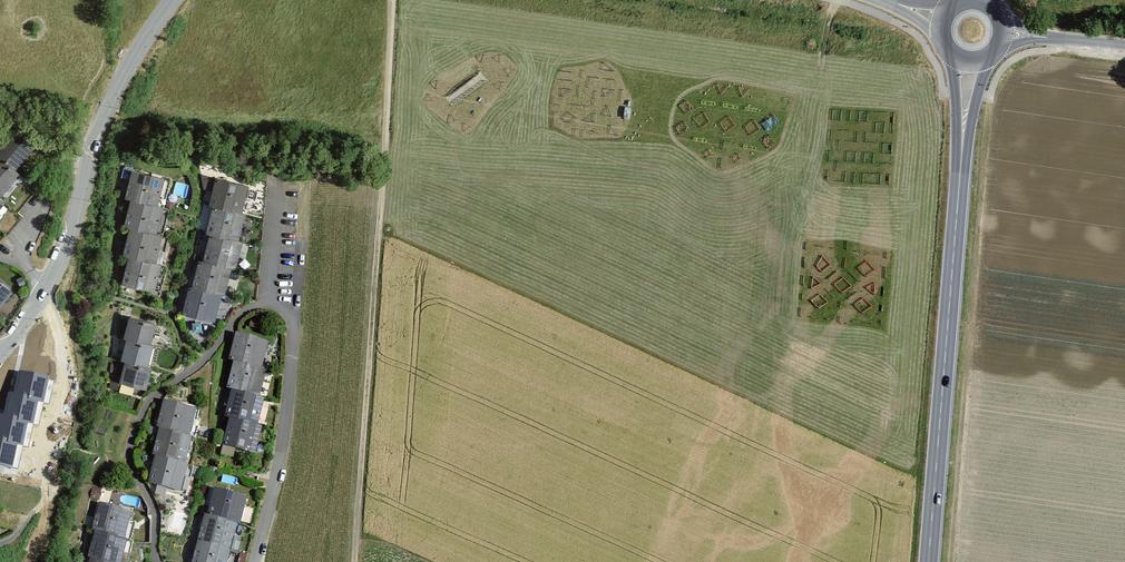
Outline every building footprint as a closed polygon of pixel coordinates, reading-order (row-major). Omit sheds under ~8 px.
[(0,144),(0,157),(15,169),(35,145),(14,127),(0,144)] [(15,169),(0,157),(0,197),(20,173),(15,169)] [(132,199),(163,208),(171,178),(157,174),(157,176),(132,170),(124,197),(132,199)] [(209,204),(213,205),(241,212),(247,185),(215,178),(209,204)] [(131,228),(162,236),(169,209),(163,208),(132,199),(124,226),(131,228)] [(206,233),(210,234),(239,241),(245,213),(241,212),(213,205),(206,233)] [(129,257),(161,265),(169,238),(162,236),(131,228),(123,255),(129,257)] [(210,234),(203,261),(230,267),(236,269),(242,242),(239,241),(210,234)] [(161,265),(129,257),(122,283),(140,288),(140,290),(160,295),(167,267),(161,265)] [(199,260),(192,287),(221,293),(224,294),(230,267),(203,261),(199,260)] [(0,281),(0,305),(12,292),(0,281)] [(215,320),(221,293),(192,287),(189,286),(182,312),(215,320)] [(124,337),(127,338),(150,344),(156,323),(130,316),(124,337)] [(233,361),(260,368),(267,341),(236,333),(229,360),(233,361)] [(122,359),(126,360),(147,366),(153,345),(150,344),(127,338),(122,359)] [(152,367),(147,366),(126,360),(120,380),(146,387),(152,367)] [(232,389),(259,396),(266,369),(260,368),(233,361),(226,388),(232,389)] [(12,467),(17,444),(23,445),(27,422),(34,423),(39,401),(45,402),(50,376),(22,371),(18,392),(12,391),(7,414),(1,413),(0,417),(0,464),(12,467)] [(230,418),(257,425),(264,397),(259,396),(232,389),(225,417),(230,418)] [(159,429),(193,437),(200,408),(165,399),(157,428),(159,429)] [(257,425),(230,418),(223,445),(254,453),(261,426),(257,425)] [(155,457),(189,465),(196,438),(193,437),(159,429),(152,456),(155,457)] [(189,465),(155,457),(149,483),(186,492),(192,466),(189,465)] [(207,515),(235,522),(239,523),(246,496),(214,488),(207,515)] [(95,530),(130,539),(134,523),(129,522),(132,511),(99,503),(92,529),(95,530)] [(197,544),(228,551),(235,522),(207,515),(204,514),(197,544)] [(107,561),(127,561),(133,540),(130,539),(95,530),(88,557),(91,558),(107,561)] [(228,551),(197,544),(193,561),(226,561),(228,551)]
